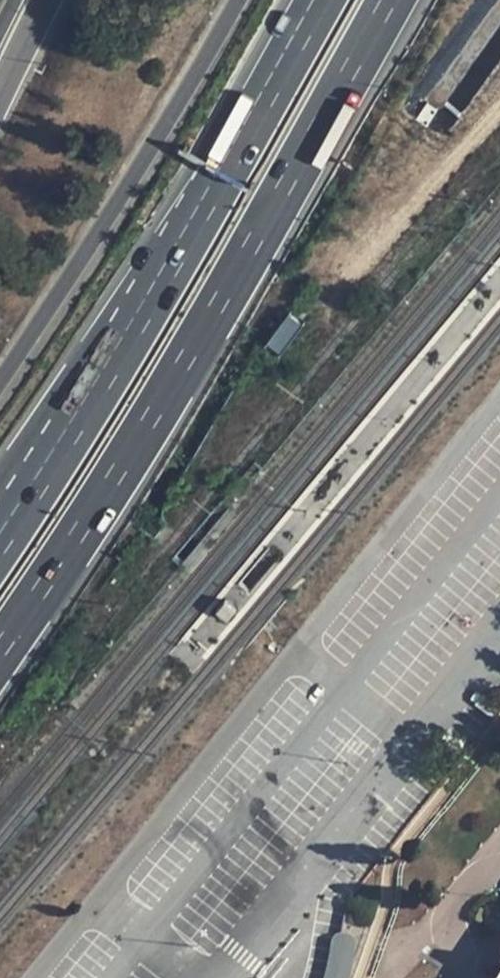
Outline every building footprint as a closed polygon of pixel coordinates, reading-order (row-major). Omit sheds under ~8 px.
[(288,314),(265,344),(279,354),(301,323),(288,314)] [(334,935),(334,952),(354,951),(354,935),(334,935)]
